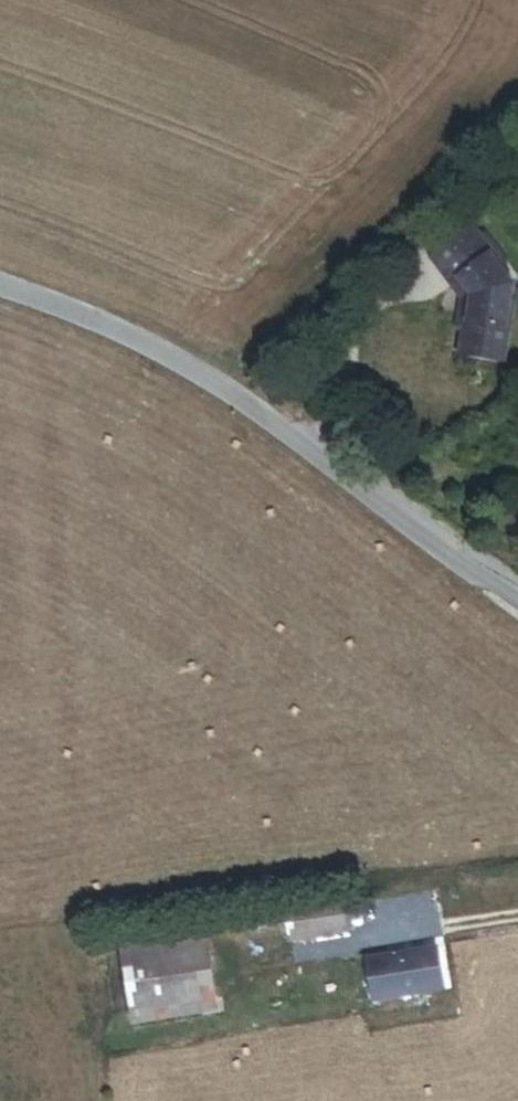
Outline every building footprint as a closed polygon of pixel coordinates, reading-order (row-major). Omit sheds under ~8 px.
[(459,228),(417,261),(436,288),(444,282),(458,301),(452,336),(449,361),(493,367),(505,287),(491,269),(497,265),(474,234),(467,239),(459,228)] [(444,282),(436,288),(448,303),(443,335),(452,336),(458,301),(444,282)] [(330,910),(269,919),(273,955),(335,947),(330,910)] [(256,919),(233,922),(236,941),(258,937),(256,919)] [(110,973),(194,964),(192,943),(107,953),(110,973)] [(115,1014),(199,1005),(194,964),(110,973),(115,1014)] [(357,1018),(431,1008),(425,965),(351,976),(357,1018)] [(117,1034),(201,1024),(199,1005),(115,1014),(117,1034)]
